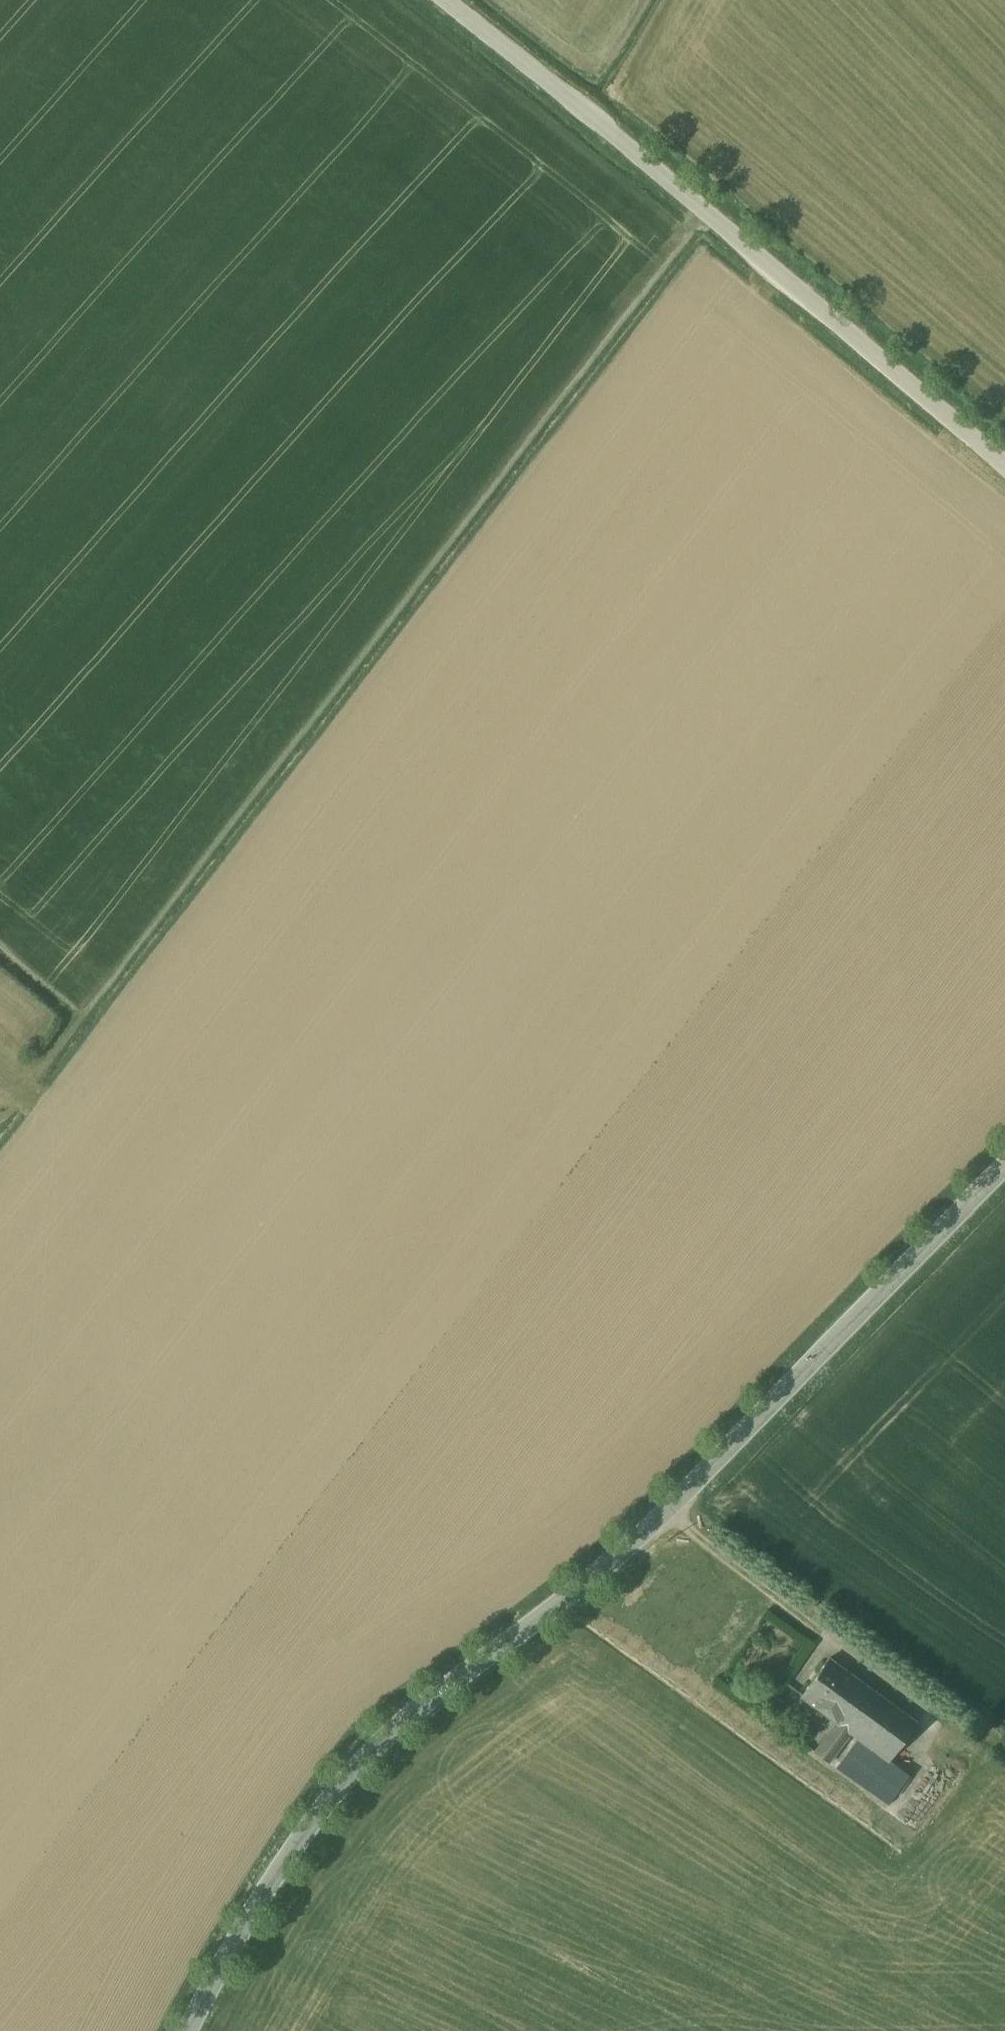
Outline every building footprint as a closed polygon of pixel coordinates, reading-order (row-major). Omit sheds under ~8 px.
[(917,1723),(829,1658),(801,1697),(836,1723),(851,1734),(889,1761),(917,1723)] [(836,1723),(815,1752),(829,1763),(851,1734),(836,1723)] [(889,1761),(851,1734),(829,1763),(889,1805),(909,1775),(889,1761)]
